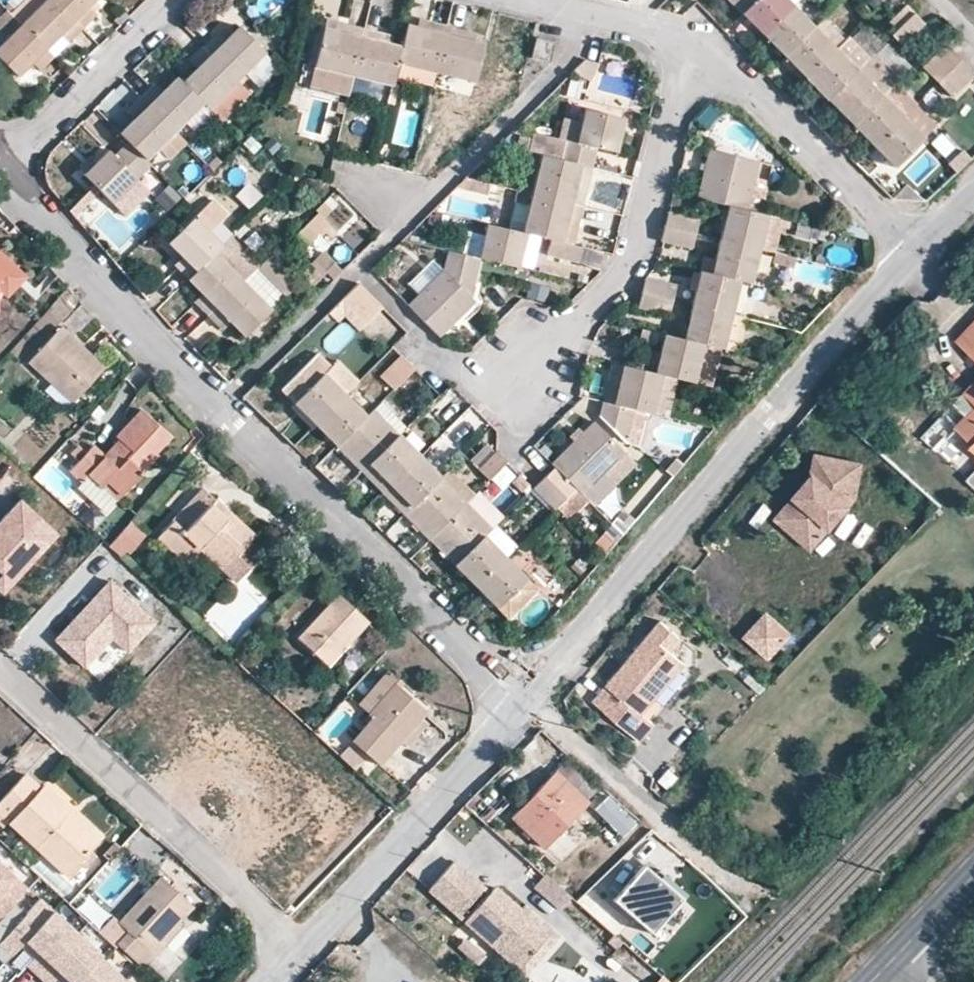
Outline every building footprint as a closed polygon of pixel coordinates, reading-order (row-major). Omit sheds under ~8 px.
[(84,28),(55,0),(24,0),(11,13),(21,24),(47,50),(60,37),(68,44),(84,28)] [(84,28),(96,17),(89,9),(97,0),(55,0),(84,28)] [(742,14),(757,0),(728,0),(742,14)] [(742,14),(765,37),(794,7),(787,0),(757,0),(742,14)] [(794,7),(765,37),(784,56),(813,26),(794,7)] [(892,35),(914,13),(908,8),(887,29),(892,35)] [(926,24),(914,13),(892,35),(904,47),(926,24)] [(419,17),(416,26),(429,30),(432,21),(419,17)] [(346,32),(348,24),(325,18),(324,26),(346,32)] [(416,26),(408,24),(402,45),(398,62),(435,72),(447,24),(432,21),(429,30),(416,26)] [(55,58),(47,50),(21,24),(0,45),(0,59),(18,77),(32,63),(41,71),(55,58)] [(353,76),(365,27),(348,24),(346,32),(324,26),(313,66),(353,76)] [(462,28),(447,24),(435,72),(475,81),(484,42),(473,40),(460,37),(462,28)] [(212,35),(201,45),(236,80),(265,52),(238,25),(224,40),(221,43),(212,35)] [(813,26),(784,56),(806,78),(836,49),(813,26)] [(379,31),(365,27),(353,76),(392,86),(398,62),(402,45),(392,43),(377,40),(379,31)] [(474,31),(462,28),(460,37),(473,40),(474,31)] [(394,34),(379,31),(377,40),(392,43),(394,34)] [(215,32),(212,35),(221,43),(224,40),(215,32)] [(548,61),(553,42),(536,38),(532,56),(548,61)] [(181,82),(203,105),(207,109),(236,80),(201,45),(192,55),(200,64),(195,68),(181,82)] [(939,82),(961,60),(948,48),(925,69),(939,82)] [(857,70),(836,49),(806,78),(827,99),(857,70)] [(892,86),(900,78),(875,52),(864,62),(890,88),(892,86)] [(200,64),(192,55),(187,60),(195,68),(200,64)] [(961,60),(939,82),(952,96),(973,76),(973,72),(961,60)] [(864,62),(857,70),(827,99),(852,125),(882,96),(890,88),(864,62)] [(348,95),(353,76),(313,66),(308,85),(348,95)] [(475,81),(435,72),(432,87),(471,97),(475,81)] [(149,87),(141,96),(175,131),(203,105),(181,82),(176,77),(163,91),(158,95),(149,87)] [(247,91),(236,80),(207,109),(219,121),(247,91)] [(510,98),(513,83),(502,80),(499,95),(510,98)] [(154,82),(149,87),(158,95),(163,91),(154,82)] [(913,107),(892,86),(890,88),(882,96),(903,116),(913,107)] [(133,119),(120,132),(127,139),(145,159),(157,148),(168,159),(186,142),(175,131),(141,96),(129,108),(137,115),(133,119)] [(852,125),(873,146),(903,116),(882,96),(852,125)] [(915,105),(913,107),(903,116),(925,139),(937,127),(915,105)] [(125,112),(133,119),(137,115),(129,108),(125,112)] [(560,159),(593,167),(597,148),(616,153),(625,121),(584,110),(583,115),(576,144),(565,141),(560,159)] [(576,144),(583,115),(572,113),(565,141),(576,144)] [(903,116),(873,146),(895,168),(925,139),(903,116)] [(145,159),(127,139),(113,153),(109,150),(83,175),(112,205),(152,165),(145,159)] [(697,198),(727,205),(748,210),(759,162),(709,150),(697,198)] [(973,159),(964,150),(949,164),(958,173),(973,159)] [(560,159),(540,155),(531,194),(583,207),(593,167),(560,159)] [(759,162),(748,210),(763,214),(774,166),(759,162)] [(235,199),(252,210),(262,196),(246,184),(235,199)] [(165,214),(183,200),(171,186),(153,200),(165,214)] [(583,207),(531,194),(521,234),(526,235),(536,237),(551,241),(562,244),(568,220),(580,223),(583,207)] [(727,205),(719,240),(759,249),(768,216),(763,214),(748,210),(727,205)] [(664,227),(696,234),(700,220),(671,213),(668,212),(664,227)] [(332,240),(338,234),(317,213),(294,237),(304,247),(322,230),(332,240)] [(178,268),(188,278),(223,244),(195,215),(168,242),(182,257),(186,260),(178,268)] [(768,216),(759,249),(776,253),(783,219),(768,216)] [(574,247),(580,223),(568,220),(562,244),(574,247)] [(521,234),(486,225),(478,258),(480,259),(517,268),(522,249),(526,235),(521,234)] [(661,242),(665,243),(693,250),(696,234),(664,227),(661,242)] [(526,235),(522,249),(534,252),(536,237),(526,235)] [(223,244),(188,278),(202,293),(207,296),(198,305),(208,316),(244,279),(259,265),(230,237),(223,244)] [(711,273),(740,281),(751,283),(759,249),(719,240),(713,264),(711,273)] [(578,263),(582,249),(574,247),(562,244),(551,241),(548,256),(578,263)] [(422,318),(440,337),(474,302),(470,299),(480,259),(478,258),(448,251),(442,270),(408,304),(422,318)] [(5,293),(22,275),(0,255),(0,288),(5,293)] [(173,264),(178,268),(186,260),(182,257),(173,264)] [(702,262),(700,271),(711,273),(713,264),(702,262)] [(259,265),(244,279),(272,307),(287,293),(259,265)] [(700,271),(691,306),(731,316),(740,281),(711,273),(700,271)] [(641,293),(673,302),(678,286),(648,277),(645,277),(641,293)] [(244,279),(208,316),(217,325),(225,316),(231,323),(244,335),(272,307),(244,279)] [(367,324),(382,308),(358,284),(342,300),(367,324)] [(193,301),(198,305),(207,296),(202,293),(193,301)] [(641,293),(638,308),(670,315),(673,302),(641,293)] [(359,330),(367,324),(342,300),(324,317),(331,324),(341,314),(359,330)] [(87,320),(93,314),(82,302),(76,309),(87,320)] [(684,339),(704,344),(723,349),(731,316),(691,306),(684,339)] [(87,320),(76,309),(30,361),(74,401),(103,367),(70,338),(87,320)] [(965,347),(973,356),(973,315),(954,336),(965,347)] [(225,316),(217,325),(223,331),(231,323),(225,316)] [(747,320),(731,316),(723,349),(739,353),(747,320)] [(653,331),(639,328),(637,337),(651,341),(653,331)] [(625,352),(622,365),(664,376),(695,383),(704,344),(684,339),(663,334),(659,351),(658,359),(646,356),(625,352)] [(648,349),(646,356),(658,359),(659,351),(648,349)] [(315,424),(345,394),(325,374),(332,367),(318,354),(281,390),(315,424)] [(415,369),(401,354),(379,376),(394,390),(415,369)] [(345,394),(359,380),(339,360),(332,367),(325,374),(345,394)] [(605,388),(602,402),(635,410),(654,414),(664,376),(622,365),(618,383),(616,391),(605,388)] [(607,381),(605,388),(616,391),(618,383),(607,381)] [(965,391),(973,400),(973,381),(965,391)] [(368,416),(345,394),(315,424),(337,446),(368,416)] [(635,410),(602,402),(599,413),(627,444),(635,410)] [(70,471),(82,482),(89,475),(102,486),(108,480),(123,495),(144,472),(139,468),(155,450),(170,435),(141,408),(116,435),(119,438),(105,455),(93,445),(70,471)] [(444,432),(456,446),(483,422),(471,408),(444,432)] [(956,426),(972,441),(969,444),(973,448),(973,408),(956,426)] [(374,409),(368,416),(337,446),(362,472),(370,464),(399,434),(374,409)] [(551,462),(555,466),(577,488),(583,494),(626,453),(595,420),(551,462)] [(408,426),(399,434),(421,456),(429,447),(408,426)] [(421,456),(399,434),(370,464),(391,486),(421,456)] [(160,455),(155,450),(139,468),(144,472),(160,455)] [(508,462),(497,451),(477,469),(489,480),(508,462)] [(626,453),(604,473),(615,483),(636,461),(626,453)] [(442,477),(421,456),(391,486),(412,507),(442,477)] [(856,466),(815,458),(812,476),(778,519),(809,548),(850,503),(856,466)] [(391,486),(370,464),(362,472),(383,494),(391,486)] [(555,466),(543,477),(565,500),(577,488),(555,466)] [(476,493),(450,468),(442,477),(467,502),(476,493)] [(530,484),(519,474),(511,482),(522,492),(530,484)] [(89,475),(82,482),(78,486),(108,511),(123,495),(108,480),(102,486),(89,475)] [(467,502),(442,477),(412,507),(404,514),(430,540),(467,502)] [(543,477),(533,487),(555,510),(565,500),(543,477)] [(412,507),(391,486),(383,494),(404,514),(412,507)] [(210,504),(215,499),(204,489),(174,520),(158,537),(186,563),(200,549),(237,582),(261,554),(249,541),(255,534),(231,513),(227,518),(210,504)] [(477,491),(476,493),(467,502),(492,527),(495,525),(503,517),(477,491)] [(18,499),(0,519),(0,571),(11,581),(55,533),(18,499)] [(231,513),(215,499),(210,504),(227,518),(231,513)] [(492,527),(467,502),(430,540),(454,565),(484,536),(492,527)] [(158,537),(174,520),(169,515),(153,532),(158,537)] [(132,522),(110,547),(126,561),(148,536),(132,522)] [(495,525),(492,527),(484,536),(507,557),(517,547),(495,525)] [(476,587),(507,557),(484,536),(454,565),(476,587)] [(527,578),(507,557),(476,587),(497,608),(527,578)] [(0,571),(0,591),(1,592),(11,581),(0,571)] [(540,592),(527,578),(497,608),(510,621),(540,592)] [(110,580),(55,640),(85,667),(112,636),(128,650),(155,621),(110,580)] [(328,666),(369,621),(339,593),(297,637),(328,666)] [(675,648),(686,636),(666,617),(597,698),(642,735),(655,719),(644,710),(688,659),(675,648)] [(766,617),(747,637),(767,656),(787,636),(766,617)] [(112,636),(85,667),(100,680),(128,650),(112,636)] [(235,658),(240,663),(248,654),(243,649),(235,658)] [(371,714),(397,684),(385,674),(359,703),(371,714)] [(381,766),(429,713),(397,684),(371,714),(376,718),(354,742),(369,755),(381,766)] [(369,755),(354,742),(341,757),(356,770),(369,755)] [(3,768),(0,770),(0,785),(10,774),(3,768)] [(585,802),(595,790),(575,771),(565,781),(555,772),(513,816),(546,848),(588,804),(585,802)] [(96,844),(66,816),(39,791),(42,788),(27,774),(0,803),(0,815),(67,876),(96,844)] [(609,796),(595,810),(621,837),(636,823),(609,796)] [(66,816),(96,844),(104,835),(73,808),(66,816)] [(569,870),(577,862),(568,855),(561,862),(569,870)] [(453,862),(429,889),(460,916),(484,889),(453,862)] [(0,866),(0,923),(24,897),(29,892),(0,866)] [(642,866),(613,900),(652,933),(681,899),(642,866)] [(161,877),(119,924),(127,932),(117,943),(141,965),(151,954),(153,956),(167,941),(173,947),(188,930),(178,921),(193,905),(161,877)] [(544,877),(535,888),(559,907),(568,895),(544,877)] [(495,888),(465,921),(518,967),(543,939),(515,915),(519,910),(495,888)] [(53,916),(38,903),(34,907),(24,897),(0,923),(0,967),(3,970),(6,968),(53,916)] [(88,898),(76,911),(98,931),(110,917),(88,898)] [(527,974),(559,937),(524,906),(519,910),(515,915),(543,939),(518,967),(527,974)] [(77,938),(53,916),(6,968),(19,980),(25,972),(36,981),(77,938)] [(127,932),(119,924),(108,936),(117,943),(127,932)] [(612,955),(624,942),(614,934),(602,947),(612,955)] [(77,938),(36,981),(81,981),(99,962),(101,960),(77,938)] [(457,958),(479,968),(487,953),(465,942),(457,958)] [(671,951),(678,957),(684,950),(678,943),(671,951)] [(99,962),(81,981),(121,981),(99,962)]
